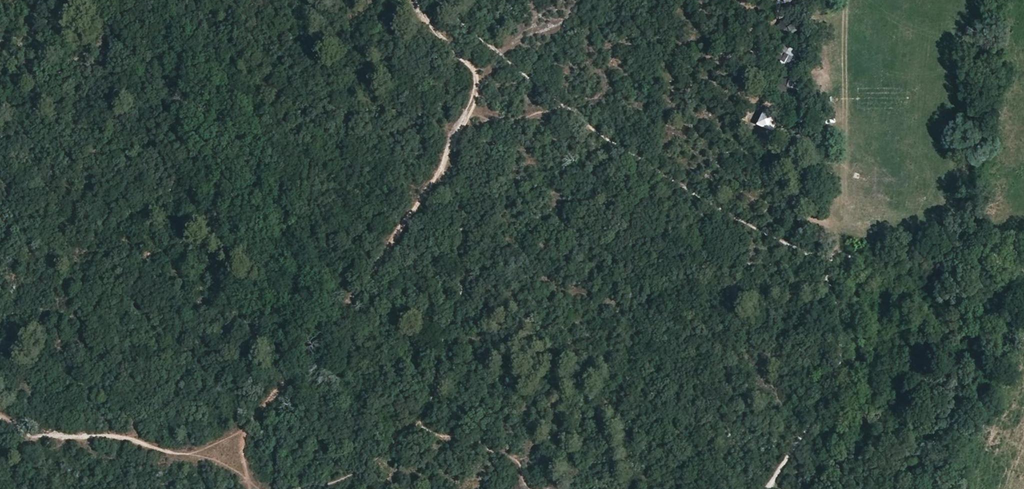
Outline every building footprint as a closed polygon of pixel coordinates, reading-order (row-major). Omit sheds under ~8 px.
[(788,48),(785,53),(793,59),(796,53),(788,48)] [(788,68),(792,60),(783,55),(779,64),(788,68)] [(772,96),(766,92),(757,108),(770,115),(774,106),(769,104),(772,96)]
